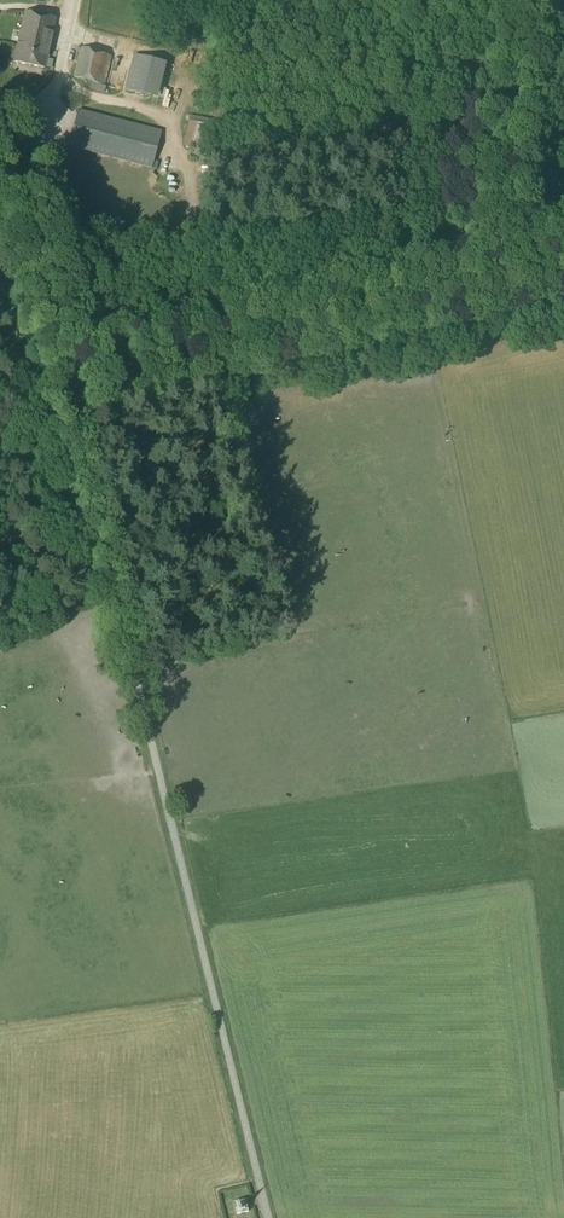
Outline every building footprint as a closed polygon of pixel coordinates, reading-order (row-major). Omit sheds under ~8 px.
[(44,68),(55,19),(24,12),(14,62),(44,68)] [(106,87),(105,85),(112,55),(81,48),(74,77),(92,82),(90,89),(104,94),(106,87)] [(167,64),(134,55),(125,91),(158,99),(167,64)] [(161,132),(78,111),(69,146),(151,168),(161,132)] [(203,143),(208,125),(189,121),(185,139),(203,143)] [(237,1215),(249,1212),(246,1200),(234,1203),(237,1215)]
